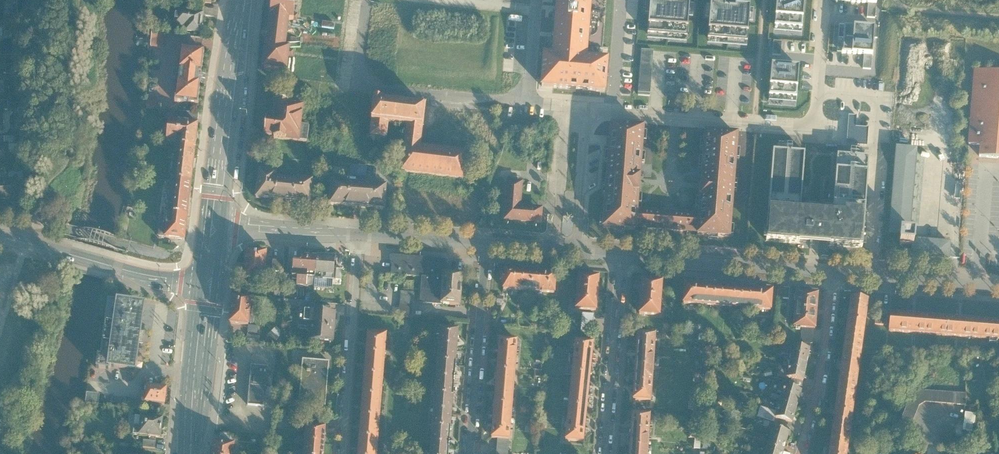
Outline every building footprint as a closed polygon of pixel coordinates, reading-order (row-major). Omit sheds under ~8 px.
[(299,0),(275,0),(268,72),(292,74),(294,50),(291,50),(294,21),(297,22),(299,0)] [(554,52),(547,52),(544,87),(609,92),(612,58),(592,57),(597,0),(559,0),(554,52)] [(665,0),(647,0),(644,33),(684,36),(687,2),(665,0)] [(773,31),(802,33),(805,0),(776,0),(773,31)] [(747,7),(708,4),(705,38),(744,41),(747,7)] [(202,36),(205,14),(176,11),(175,27),(187,29),(186,34),(202,36)] [(836,54),(871,57),(873,28),(838,25),(836,54)] [(165,51),(167,34),(154,33),(152,49),(165,51)] [(654,96),(656,50),(643,50),(642,95),(654,96)] [(199,110),(205,57),(184,55),(181,74),(177,73),(175,83),(180,84),(177,108),(199,110)] [(20,65),(6,65),(6,74),(20,73),(20,65)] [(799,68),(769,66),(767,100),(796,103),(799,68)] [(973,67),(967,145),(978,146),(977,156),(998,158),(998,70),(973,67)] [(403,173),(465,180),(468,153),(423,149),(426,107),(378,102),(373,137),(387,139),(389,126),(407,128),(403,173)] [(147,104),(147,111),(159,112),(160,104),(147,104)] [(301,129),(303,109),(273,107),(271,122),(265,121),(263,141),(306,146),(308,130),(301,129)] [(857,115),(849,114),(847,144),(866,146),(868,126),(856,126),(857,115)] [(199,125),(169,122),(167,146),(176,147),(196,149),(199,125)] [(611,125),(603,227),(635,230),(635,228),(698,232),(697,234),(729,237),(737,135),(705,133),(699,216),(636,211),(643,128),(611,125)] [(0,143),(0,164),(9,164),(8,144),(8,143),(4,143),(0,143)] [(916,148),(894,146),(888,230),(896,230),(895,243),(910,244),(909,256),(948,258),(949,241),(911,238),(916,148)] [(192,183),(196,149),(176,147),(172,181),(192,183)] [(788,150),(770,148),(763,246),(861,253),(869,155),(834,155),(830,213),(803,211),(805,150),(788,150)] [(353,165),(353,175),(370,175),(370,165),(353,165)] [(9,172),(9,178),(18,178),(18,180),(23,180),(23,171),(9,172)] [(308,209),(311,186),(296,185),(296,186),(274,184),(275,180),(261,178),(258,204),(308,209)] [(192,183),(172,181),(169,215),(189,217),(192,183)] [(525,182),(509,181),(505,221),(543,224),(545,208),(523,206),(525,182)] [(387,209),(389,185),(333,182),(331,205),(387,209)] [(189,217),(169,215),(167,229),(160,228),(158,241),(185,244),(189,217)] [(262,278),(263,252),(245,250),(244,277),(262,278)] [(298,261),(291,261),(290,277),(294,277),(294,286),(306,287),(307,276),(312,276),(314,255),(298,254),(298,261)] [(447,259),(389,254),(389,260),(391,260),(390,274),(421,277),(419,303),(443,306),(445,271),(447,259)] [(334,257),(314,255),(312,276),(333,278),(334,257)] [(283,262),(272,261),(271,271),(283,272),(283,262)] [(528,290),(530,269),(503,266),(501,288),(528,290)] [(556,271),(530,269),(528,290),(555,293),(556,271)] [(466,272),(445,271),(443,306),(463,308),(466,272)] [(599,276),(579,274),(576,309),(596,311),(599,276)] [(641,314),(658,316),(662,282),(644,281),(641,314)] [(711,286),(681,283),(679,303),(709,306),(711,286)] [(742,288),(711,286),(709,306),(740,308),(742,288)] [(787,299),(788,288),(777,287),(777,298),(787,299)] [(770,310),(772,291),(742,288),(740,308),(770,310)] [(413,292),(400,291),(398,317),(411,318),(413,292)] [(817,292),(793,291),(790,327),(801,328),(800,343),(812,344),(817,292)] [(248,324),(249,297),(232,296),(230,323),(248,324)] [(861,346),(868,301),(849,299),(843,343),(861,346)] [(153,312),(103,304),(94,367),(144,376),(153,312)] [(306,340),(332,342),(334,312),(299,309),(297,326),(306,326),(306,340)] [(592,333),(594,313),(582,312),(580,332),(592,333)] [(935,316),(889,312),(887,330),(934,334),(935,316)] [(981,319),(935,316),(934,334),(979,338),(981,319)] [(981,319),(979,338),(998,340),(998,321),(981,319)] [(437,330),(436,347),(456,349),(457,332),(437,330)] [(385,356),(386,334),(365,333),(364,355),(385,356)] [(653,351),(655,335),(634,333),(633,350),(653,351)] [(517,339),(498,337),(497,355),(515,356),(517,339)] [(592,359),(593,343),(574,341),(573,358),(592,359)] [(809,348),(782,343),(780,354),(788,355),(787,361),(805,364),(809,348)] [(855,392),(861,346),(843,343),(836,389),(855,392)] [(252,364),(265,364),(265,348),(252,347),(252,364)] [(434,363),(455,365),(456,349),(436,347),(434,363)] [(633,350),(632,366),(652,368),(653,351),(633,350)] [(361,376),(383,377),(385,356),(364,355),(361,376)] [(497,355),(495,372),(514,373),(515,356),(497,355)] [(592,359),(573,358),(571,374),(590,376),(592,359)] [(300,393),(299,406),(325,408),(326,395),(328,363),(302,361),(300,393)] [(805,364),(787,361),(786,367),(778,365),(775,376),(802,380),(805,364)] [(455,365),(434,363),(433,380),(453,381),(455,365)] [(262,407),(266,367),(250,365),(247,405),(262,407)] [(651,384),(652,368),(632,366),(631,383),(651,384)] [(514,373),(495,372),(494,388),(513,389),(514,373)] [(588,392),(590,376),(571,374),(570,390),(588,392)] [(381,397),(383,377),(361,376),(360,396),(381,397)] [(432,397),(452,398),(453,381),(433,380),(432,397)] [(651,384),(631,383),(629,399),(650,400),(651,384)] [(779,393),(777,401),(796,405),(800,390),(778,384),(775,392),(779,393)] [(165,405),(168,387),(147,385),(146,393),(142,393),(141,401),(165,405)] [(494,388),(493,405),(511,407),(513,389),(494,388)] [(849,438),(855,392),(836,389),(830,435),(849,438)] [(588,392),(570,390),(568,406),(587,408),(588,392)] [(965,394),(913,390),(900,418),(912,423),(919,406),(925,402),(964,405),(965,394)] [(90,392),(89,403),(101,404),(103,393),(90,392)] [(358,417),(379,419),(381,397),(360,396),(358,417)] [(452,398),(432,397),(430,412),(451,414),(452,398)] [(796,405),(777,401),(774,411),(760,407),(756,417),(773,423),(774,418),(792,422),(796,405)] [(511,407),(493,405),(491,420),(510,422),(511,407)] [(585,425),(587,408),(568,406),(566,423),(585,425)] [(994,417),(994,409),(984,409),(985,417),(994,417)] [(429,430),(450,431),(451,414),(430,412),(429,430)] [(974,433),(976,413),(966,412),(964,432),(974,433)] [(648,432),(649,416),(628,414),(626,430),(648,432)] [(162,438),(164,418),(141,416),(139,427),(134,426),(133,435),(162,438)] [(378,439),(379,419),(358,417),(356,438),(378,439)] [(489,438),(497,439),(509,440),(510,422),(491,420),(489,438)] [(583,442),(585,425),(566,423),(564,440),(583,442)] [(302,442),(323,444),(324,427),(303,426),(302,442)] [(770,427),(767,437),(785,441),(788,432),(770,427)] [(450,431),(429,430),(428,448),(448,449),(450,431)] [(647,448),(648,432),(626,430),(626,447),(647,448)] [(849,438),(830,435),(827,453),(846,453),(849,438)] [(767,437),(764,446),(782,451),(785,441),(767,437)] [(378,439),(356,438),(355,453),(376,453),(378,439)] [(497,439),(496,453),(508,453),(509,440),(497,439)] [(302,442),(301,453),(322,453),(323,444),(302,442)] [(234,445),(211,443),(210,453),(233,453),(234,445)]
